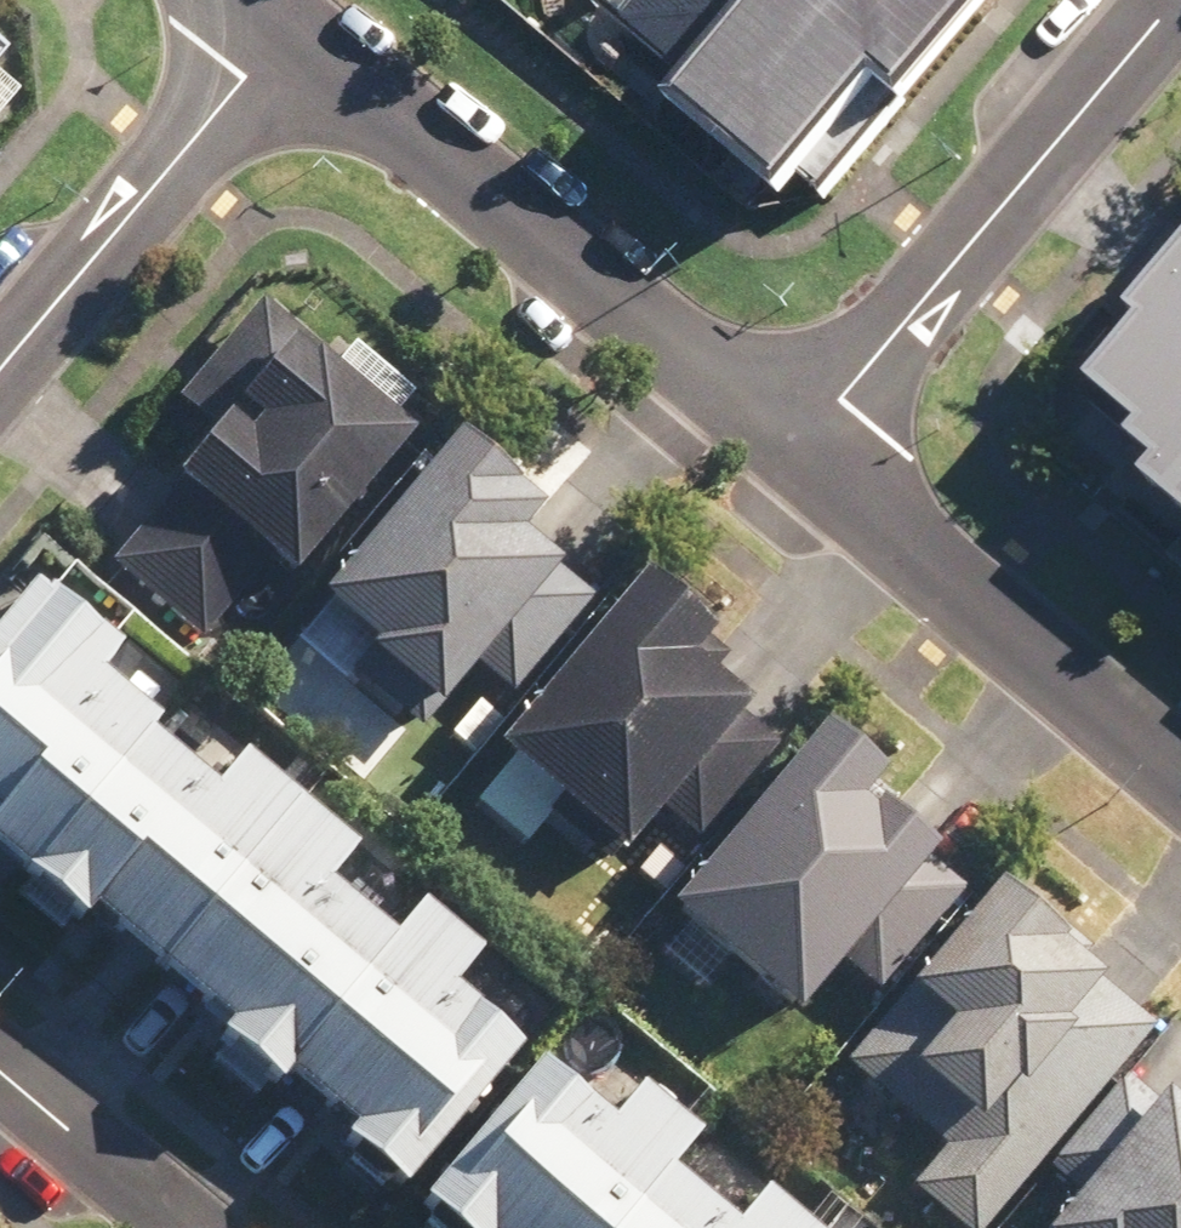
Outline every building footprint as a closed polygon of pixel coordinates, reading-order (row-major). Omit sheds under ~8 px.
[(824,194),(989,0),(649,0),(626,28),(824,194)] [(1133,334),(1140,340),(1082,404),(1127,446),(1114,459),(1146,488),(1134,502),(1180,546),(1180,282),(1133,334)] [(275,591),(396,450),(317,382),(332,365),(297,334),(288,344),(249,310),(163,410),(195,438),(154,485),(164,494),(103,566),(196,647),(257,575),(275,591)] [(526,515),(439,446),(302,620),(309,625),(279,662),(326,699),(341,679),(409,732),(537,571),(503,544),(526,515)] [(690,641),(626,584),(500,726),(473,701),(444,734),(494,779),(466,811),(515,855),(545,822),(600,871),(734,720),(670,663),(690,641)] [(23,595),(0,623),(0,894),(53,938),(68,920),(115,959),(91,987),(181,1062),(190,1051),(209,1067),(204,1074),(250,1112),(261,1098),(322,1148),(314,1158),(378,1211),(509,1054),(445,1000),(463,979),(390,919),(367,946),(309,897),(336,864),(220,768),(193,800),(128,746),(139,732),(77,680),(97,656),(23,595)] [(869,787),(806,734),(680,883),(648,856),(628,881),(666,913),(653,929),(668,940),(651,960),(692,995),(711,972),(778,1029),(917,863),(851,808),(869,787)] [(891,1153),(907,1132),(934,1154),(899,1196),(939,1227),(984,1227),(1145,1032),(980,897),(836,1074),(860,1094),(843,1114),(891,1153)] [(518,1071),(391,1216),(405,1227),(693,1227),(647,1188),(679,1152),(609,1091),(579,1125),(518,1071)] [(1118,1080),(1037,1173),(1067,1199),(1042,1227),(1180,1227),(1180,1134),(1118,1080)] [(740,1200),(715,1227),(773,1227),(740,1200)]
